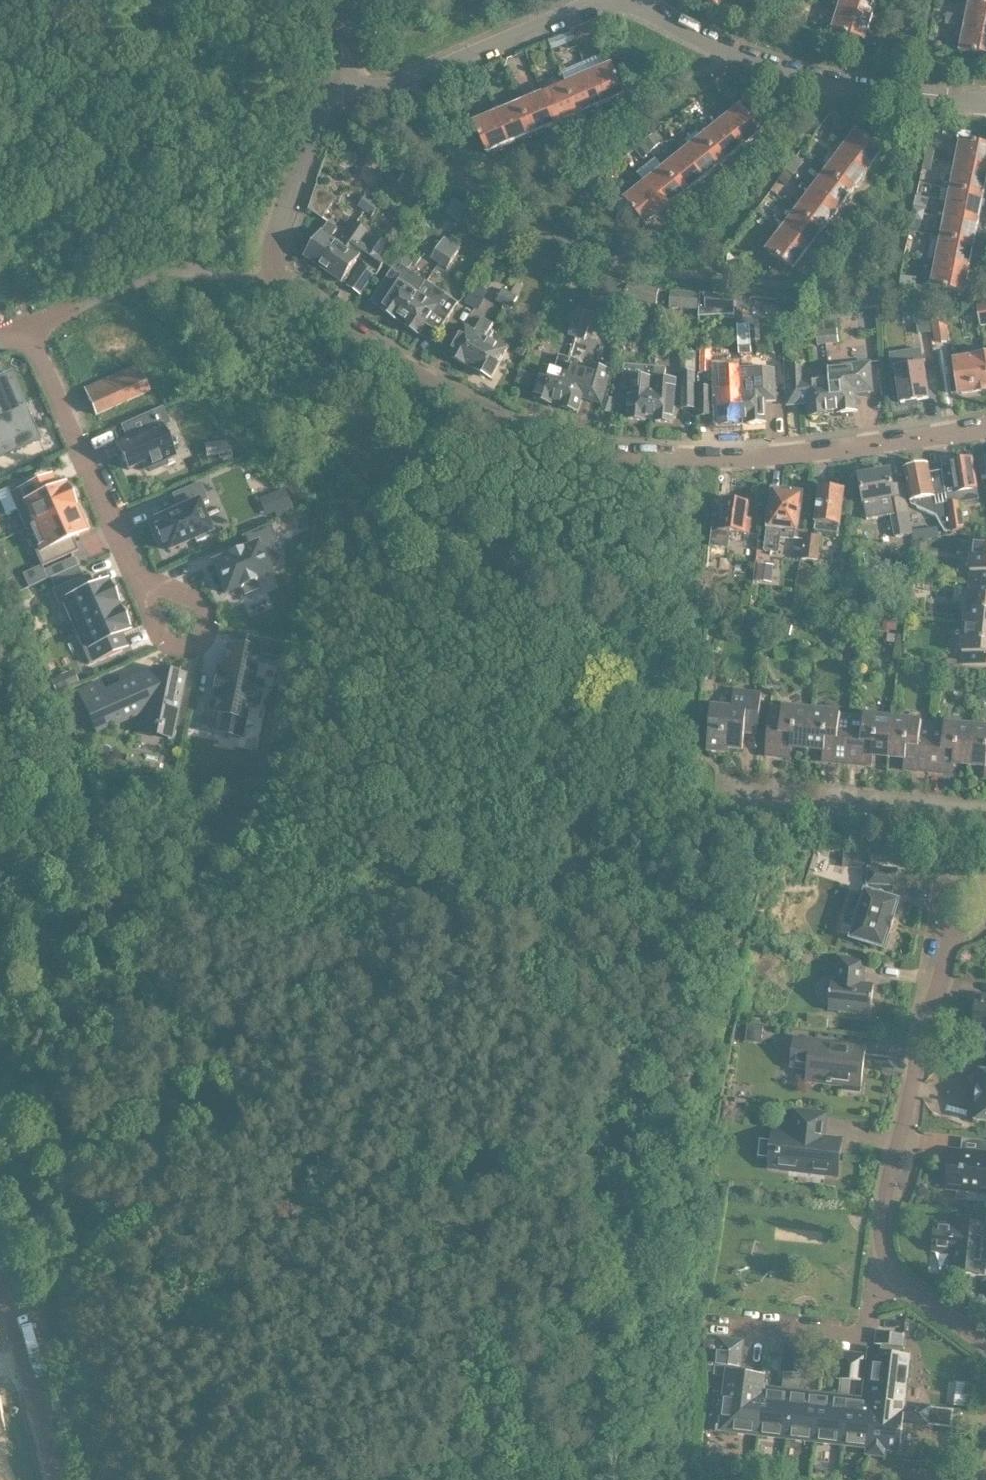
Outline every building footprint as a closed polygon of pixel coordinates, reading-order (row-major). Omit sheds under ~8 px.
[(876,0),(840,0),(838,8),(870,18),(876,0)] [(969,2),(964,26),(985,31),(985,6),(969,2)] [(863,42),(870,18),(838,8),(830,32),(863,42)] [(945,21),(955,22),(955,14),(946,13),(945,21)] [(964,26),(959,51),(985,57),(985,31),(964,26)] [(550,49),(565,42),(562,37),(547,44),(550,49)] [(541,50),(548,47),(546,42),(538,45),(541,50)] [(586,74),(600,106),(623,96),(610,64),(586,74)] [(564,84),(577,115),(600,106),(586,74),(564,84)] [(564,84),(541,93),(554,125),(577,115),(564,84)] [(531,135),(554,125),(541,93),(518,103),(531,135)] [(461,107),(457,98),(447,102),(451,111),(461,107)] [(518,103),(495,113),(509,145),(531,135),(518,103)] [(761,132),(739,106),(720,122),(741,148),(761,132)] [(485,155),(509,145),(495,113),(472,123),(485,155)] [(722,164),(741,148),(720,122),(700,137),(722,164)] [(855,131),(840,151),(867,172),(882,151),(855,131)] [(651,136),(642,143),(649,152),(658,145),(651,136)] [(700,137),(681,153),(702,179),(722,164),(700,137)] [(959,140),(954,165),(985,172),(985,146),(959,140)] [(648,153),(641,144),(634,149),(641,159),(648,153)] [(924,150),(922,159),(930,161),(932,152),(924,150)] [(852,191),(867,172),(840,151),(825,171),(852,191)] [(683,195),(702,179),(681,153),(661,168),(683,195)] [(803,160),(796,155),(787,168),(793,172),(803,160)] [(928,171),(930,161),(922,159),(920,169),(928,171)] [(985,178),(985,172),(954,165),(949,190),(982,196),(985,178)] [(663,210),(683,195),(661,168),(642,184),(663,210)] [(791,175),(784,171),(777,180),(784,185),(791,175)] [(837,211),(852,191),(825,171),(810,191),(837,211)] [(643,226),(663,210),(642,184),(622,199),(633,213),(625,219),(635,232),(643,226)] [(308,210),(322,219),(335,199),(316,186),(308,210)] [(977,221),(982,196),(949,190),(944,214),(977,221)] [(822,231),(837,211),(810,191),(795,211),(822,231)] [(770,209),(777,199),(769,193),(761,202),(770,209)] [(356,207),(363,212),(372,201),(365,196),(356,207)] [(914,196),(912,206),(925,209),(927,198),(914,196)] [(467,208),(450,198),(442,212),(459,222),(467,208)] [(378,206),(372,201),(363,212),(370,217),(378,206)] [(923,210),(912,208),(910,219),(921,221),(923,210)] [(807,251),(822,231),(795,211),(780,230),(807,251)] [(973,245),(977,221),(944,214),(939,238),(973,245)] [(304,257),(323,270),(340,244),(330,237),(336,229),(328,223),(304,257)] [(323,270),(341,283),(358,259),(373,269),(381,258),(356,241),(364,229),(355,223),(340,244),(323,270)] [(792,271),(807,251),(780,230),(764,251),(792,271)] [(904,246),(910,247),(913,234),(907,232),(904,246)] [(443,238),(430,258),(438,264),(452,243),(443,238)] [(968,269),(973,245),(939,238),(934,263),(968,269)] [(452,243),(438,264),(447,269),(460,249),(452,243)] [(380,310),(393,319),(395,320),(397,317),(401,320),(425,282),(405,269),(409,263),(399,257),(369,302),(381,309),(380,310)] [(963,294),(968,269),(934,263),(929,288),(963,294)] [(360,296),(374,275),(361,266),(347,287),(360,296)] [(473,309),(485,288),(473,281),(461,303),(473,309)] [(614,281),(609,298),(622,302),(623,298),(626,284),(614,281)] [(457,304),(425,282),(401,320),(405,323),(403,326),(418,335),(425,325),(437,334),(457,304)] [(626,284),(623,298),(654,305),(657,291),(626,284)] [(508,293),(501,289),(495,302),(502,306),(506,297),(508,293)] [(668,308),(696,310),(697,294),(669,292),(668,308)] [(508,293),(506,297),(502,306),(510,310),(516,297),(508,293)] [(704,294),(703,308),(733,310),(734,296),(704,294)] [(571,322),(579,325),(588,298),(579,295),(571,322)] [(746,297),(736,296),(735,307),(746,307),(746,297)] [(976,305),(979,327),(985,326),(985,304),(976,305)] [(926,309),(913,311),(916,335),(930,334),(927,316),(926,309)] [(927,316),(930,334),(931,341),(946,339),(942,314),(927,316)] [(834,319),(822,321),(822,325),(822,331),(824,345),(833,344),(837,344),(834,319)] [(474,332),(464,326),(447,356),(468,367),(489,330),(492,325),(481,320),(474,332)] [(822,321),(813,322),(816,346),(824,345),(822,331),(822,325),(822,321)] [(575,338),(579,325),(571,322),(567,336),(575,338)] [(579,325),(575,338),(583,341),(587,327),(579,325)] [(738,340),(738,325),(736,325),(727,326),(729,355),(739,355),(738,340)] [(739,355),(746,355),(744,325),(738,325),(738,340),(739,355)] [(493,332),(489,330),(468,367),(489,379),(506,349),(488,339),(493,332)] [(514,354),(523,358),(527,349),(518,345),(514,354)] [(920,350),(888,354),(891,371),(894,370),(899,404),(927,399),(922,363),(920,352),(920,350)] [(694,353),(680,353),(679,409),(694,409),(694,353)] [(543,368),(533,399),(550,404),(551,401),(556,402),(566,366),(568,359),(558,356),(553,371),(543,368)] [(985,390),(985,366),(985,357),(954,361),(957,378),(949,380),(951,394),(959,393),(959,394),(985,390)] [(566,366),(556,402),(561,404),(560,407),(577,412),(582,395),(601,401),(610,371),(593,366),(591,372),(576,367),(577,361),(569,359),(568,359),(566,366)] [(853,394),(869,393),(866,363),(826,367),(827,371),(831,415),(855,412),(853,394)] [(626,419),(644,421),(644,417),(649,418),(655,368),(625,365),(622,389),(629,390),(626,419)] [(815,381),(801,383),(800,366),(783,367),(784,392),(785,392),(785,406),(806,406),(807,417),(831,415),(827,371),(814,373),(815,381)] [(95,417),(148,394),(136,368),(83,391),(95,417)] [(654,418),(654,422),(671,424),(675,381),(664,380),(665,369),(655,368),(649,418),(654,418)] [(532,375),(521,370),(516,381),(527,386),(532,375)] [(741,381),(742,424),(765,424),(764,402),(776,402),(775,370),(740,371),(740,376),(741,376),(741,381)] [(8,374),(0,378),(0,458),(5,456),(8,463),(18,459),(14,452),(38,442),(21,403),(8,374)] [(731,390),(718,390),(719,425),(742,424),(741,381),(741,376),(740,376),(731,377),(731,390)] [(695,388),(695,417),(710,417),(710,388),(695,388)] [(604,397),(600,411),(611,414),(613,407),(611,407),(612,400),(604,397)] [(173,456),(160,428),(159,427),(167,423),(162,413),(160,409),(140,418),(125,424),(120,427),(126,440),(115,445),(126,470),(137,466),(139,471),(147,468),(149,472),(163,465),(161,461),(164,460),(173,456)] [(227,440),(214,442),(217,455),(217,459),(229,457),(229,453),(227,440)] [(942,477),(950,532),(964,530),(957,490),(975,488),(971,459),(948,462),(950,475),(942,477)] [(926,464),(902,468),(908,506),(935,517),(944,533),(950,532),(942,477),(942,472),(928,474),(926,464)] [(12,473),(9,466),(0,470),(0,478),(12,473)] [(888,472),(856,477),(860,504),(862,519),(889,515),(893,538),(911,535),(908,514),(905,514),(901,483),(890,485),(888,472)] [(65,490),(64,488),(63,486),(50,491),(44,478),(8,494),(23,529),(72,508),(72,506),(71,504),(75,503),(69,488),(65,490)] [(209,532),(197,504),(205,500),(198,484),(171,496),(177,510),(153,521),(157,528),(153,530),(160,545),(163,543),(166,551),(193,539),(194,543),(208,537),(207,534),(207,533),(209,532)] [(838,527),(843,491),(819,488),(814,522),(815,522),(813,538),(803,536),(800,560),(816,562),(820,532),(835,535),(836,527),(838,527)] [(278,491),(266,496),(275,517),(290,511),(288,505),(282,490),(278,491)] [(768,512),(763,552),(776,553),(778,540),(793,542),(799,496),(773,493),(771,512),(768,512)] [(712,517),(708,547),(710,547),(719,549),(726,550),(726,547),(729,532),(747,535),(749,521),(745,520),(748,503),(724,500),(724,503),(721,518),(712,517)] [(38,550),(33,552),(40,567),(76,551),(71,538),(88,531),(77,506),(72,508),(23,529),(24,531),(28,529),(38,550)] [(253,581),(268,574),(264,565),(277,559),(274,553),(270,545),(276,543),(268,524),(238,537),(244,550),(240,552),(239,550),(238,550),(239,552),(231,556),(227,558),(226,555),(225,556),(226,558),(223,559),(211,564),(224,594),(238,587),(242,597),(257,590),(253,581)] [(935,528),(923,529),(925,540),(936,538),(935,528)] [(985,584),(985,532),(952,534),(956,540),(972,542),(968,571),(971,571),(970,582),(985,584)] [(45,579),(48,578),(76,566),(73,558),(42,571),(45,579)] [(754,564),(753,582),(761,582),(762,565),(754,564)] [(799,568),(799,570),(797,587),(805,588),(806,584),(807,584),(808,577),(806,577),(807,569),(799,568)] [(115,604),(114,602),(118,600),(111,586),(107,587),(105,582),(92,588),(86,575),(50,591),(57,606),(61,604),(71,627),(116,607),(115,604)] [(963,622),(985,625),(985,584),(970,582),(969,594),(966,594),(963,622)] [(71,627),(87,664),(119,650),(114,637),(127,632),(125,629),(125,628),(117,610),(116,607),(71,627)] [(791,636),(792,620),(778,619),(778,636),(791,636)] [(963,622),(959,661),(945,659),(944,669),(960,670),(961,664),(985,667),(985,625),(963,622)] [(838,637),(851,638),(852,628),(839,627),(838,637)] [(896,636),(882,634),(881,643),(895,644),(896,636)] [(282,644),(267,641),(264,656),(279,659),(282,644)] [(249,683),(255,654),(242,652),(233,650),(230,666),(223,664),(221,677),(217,676),(216,678),(217,678),(217,679),(214,695),(213,694),(212,696),(217,697),(215,706),(213,713),(218,714),(217,721),(215,726),(214,732),(238,737),(242,719),(245,703),(255,705),(259,685),(249,683)] [(169,740),(176,703),(181,677),(175,676),(176,673),(162,670),(157,669),(157,672),(151,671),(150,673),(99,696),(94,685),(75,693),(80,704),(87,701),(100,730),(108,726),(142,711),(140,724),(152,726),(152,728),(158,729),(158,727),(162,728),(167,729),(165,739),(169,740)] [(948,679),(951,676),(952,670),(943,669),(942,678),(948,679)] [(62,690),(58,680),(50,684),(55,694),(62,690)] [(709,706),(704,749),(726,752),(726,746),(740,748),(743,724),(756,726),(760,694),(733,690),(730,708),(709,706)] [(780,708),(767,707),(762,755),(775,757),(776,745),(804,749),(809,709),(780,706),(780,708)] [(839,712),(809,709),(804,749),(833,752),(831,763),(844,764),(849,716),(839,715),(839,712)] [(862,717),(849,716),(844,764),(856,765),(857,754),(885,757),(890,718),(862,715),(862,717)] [(890,718),(885,757),(913,761),(912,771),(925,773),(930,725),(919,724),(919,721),(890,718)] [(943,726),(930,725),(925,773),(937,774),(939,763),(967,766),(971,727),(943,724),(943,726)] [(971,727),(967,766),(985,768),(985,728),(971,727)] [(844,847),(844,863),(872,864),(873,848),(844,847)] [(854,922),(849,938),(881,948),(896,901),(889,899),(893,885),(894,871),(867,869),(867,882),(859,908),(855,907),(851,908),(849,911),(848,914),(848,918),(851,921),(854,922)] [(826,1009),(868,1013),(871,986),(857,984),(858,978),(860,978),(862,960),(837,957),(834,981),(829,981),(826,1009)] [(979,999),(977,1013),(974,1013),(972,1029),(970,1029),(968,1044),(985,1046),(985,1000),(979,999)] [(858,1053),(862,1054),(863,1052),(825,1048),(825,1043),(792,1039),(788,1066),(806,1068),(804,1081),(841,1086),(840,1090),(857,1093),(860,1075),(855,1075),(858,1053)] [(977,1071),(971,1122),(985,1123),(985,1072),(977,1071)] [(839,1140),(821,1138),(823,1114),(794,1111),(791,1134),(778,1133),(777,1142),(759,1140),(758,1156),(775,1158),(774,1168),(834,1176),(839,1140)] [(980,1141),(979,1155),(948,1152),(945,1187),(955,1188),(954,1199),(981,1202),(982,1191),(985,1192),(985,1142),(980,1141)] [(949,1253),(947,1272),(980,1275),(982,1260),(985,1261),(985,1241),(984,1241),(985,1226),(984,1226),(985,1217),(954,1214),(953,1223),(952,1223),(952,1225),(933,1223),(930,1251),(938,1252),(937,1254),(941,1254),(941,1252),(949,1253)] [(903,1406),(903,1405),(910,1358),(901,1357),(904,1338),(879,1334),(877,1346),(882,1346),(881,1354),(870,1352),(866,1382),(869,1382),(875,1383),(873,1402),(903,1406)] [(714,1430),(754,1435),(760,1388),(762,1375),(736,1371),(740,1341),(716,1338),(712,1373),(723,1375),(717,1427),(714,1427),(714,1430)] [(754,1435),(782,1439),(794,1348),(782,1346),(778,1372),(781,1372),(779,1390),(760,1388),(754,1435)] [(782,1439),(810,1442),(816,1395),(797,1393),(799,1375),(802,1375),(805,1349),(794,1348),(782,1439)] [(810,1442),(838,1445),(850,1355),(838,1353),(835,1379),(838,1379),(835,1397),(816,1395),(810,1442)] [(838,1445),(867,1449),(867,1445),(868,1445),(873,1402),(875,1383),(869,1382),(866,1399),(855,1398),(861,1356),(850,1355),(838,1445)] [(954,1383),(952,1407),(967,1408),(969,1384),(954,1383)] [(896,1453),(900,1425),(937,1429),(940,1410),(903,1405),(903,1406),(873,1402),(868,1445),(866,1458),(887,1461),(888,1452),(896,1453)] [(960,1458),(950,1457),(949,1465),(959,1467),(960,1458)]
